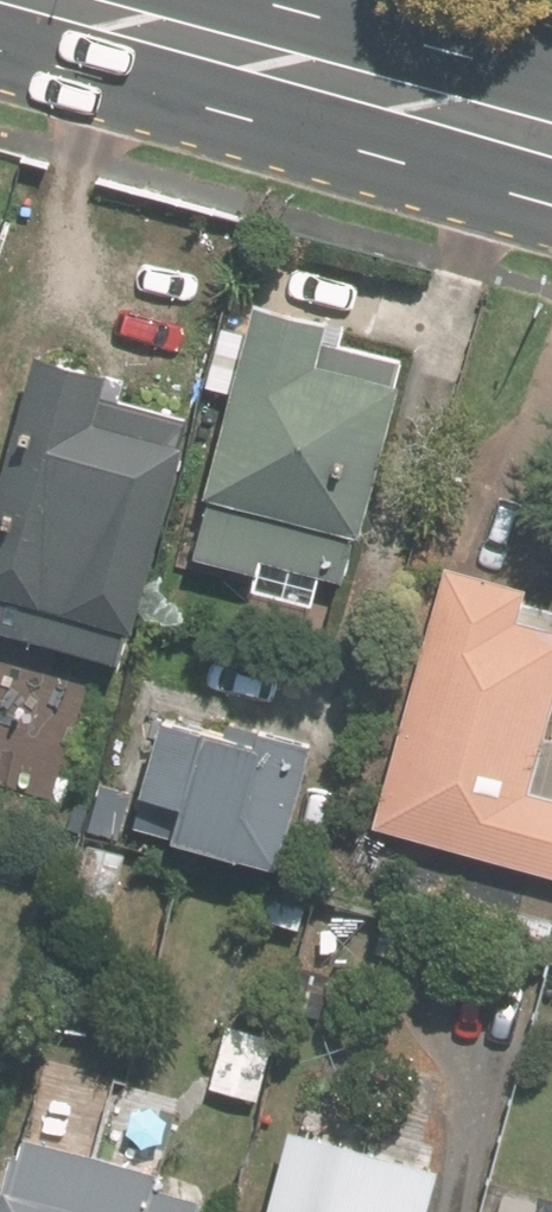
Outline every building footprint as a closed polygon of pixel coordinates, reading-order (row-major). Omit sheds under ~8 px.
[(333,315),(257,296),(192,551),(264,569),(268,555),(360,579),(411,379),(323,357),(333,315)] [(38,352),(0,491),(0,626),(129,661),(197,413),(104,388),(108,371),(38,352)] [(452,559),(381,824),(551,869),(551,790),(534,785),(551,717),(551,624),(523,616),(533,580),(452,559)] [(317,745),(157,705),(126,829),(285,869),(317,745)] [(447,1163),(296,1122),(271,1211),(434,1211),(447,1163)] [(26,1129),(4,1211),(216,1211),(224,1181),(26,1129)]
